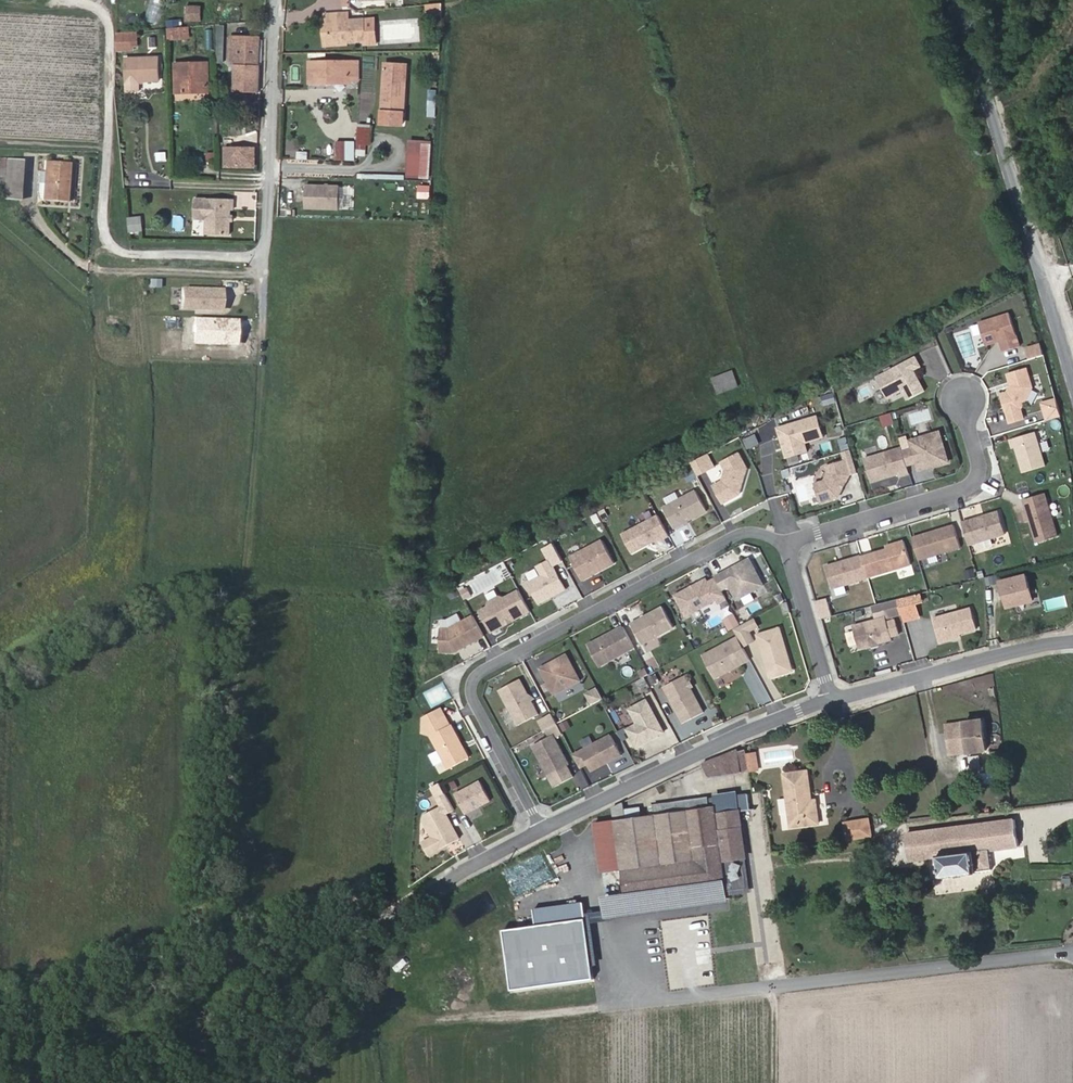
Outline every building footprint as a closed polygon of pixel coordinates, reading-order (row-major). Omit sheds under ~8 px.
[(443,3),(428,4),(429,16),(442,15),(443,3)] [(202,6),(178,7),(178,21),(203,21),(202,6)] [(351,20),(350,11),(341,12),(342,21),(351,20)] [(342,21),(341,12),(324,13),(325,23),(327,23),(329,42),(365,39),(365,43),(377,42),(376,29),(364,30),(363,18),(351,20),(342,21)] [(376,29),(374,17),(363,18),(364,30),(376,29)] [(224,25),(216,25),(217,39),(225,39),(224,25)] [(187,27),(174,28),(175,39),(188,37),(187,27)] [(138,32),(117,33),(117,43),(139,41),(138,32)] [(147,36),(147,48),(155,48),(155,36),(147,36)] [(259,93),(260,39),(230,38),(230,44),(236,44),(236,61),(236,92),(259,93)] [(139,41),(117,43),(117,51),(135,50),(134,47),(139,47),(139,41)] [(159,57),(126,58),(127,82),(139,82),(139,83),(144,83),(144,81),(160,81),(159,57)] [(309,62),(310,83),(330,83),(330,80),(350,80),(350,61),(309,62)] [(350,61),(350,80),(359,80),(359,61),(350,61)] [(200,92),(210,92),(209,63),(175,63),(176,93),(187,93),(187,89),(200,89),(200,92)] [(407,65),(386,63),(384,99),(405,99),(407,65)] [(139,82),(127,82),(128,91),(140,91),(139,83),(139,82)] [(435,117),(435,89),(427,89),(426,116),(435,117)] [(405,99),(384,99),(383,113),(404,114),(405,99)] [(404,114),(383,113),(382,123),(404,124),(404,114)] [(360,125),(359,143),(369,143),(370,126),(360,125)] [(287,151),(297,151),(298,138),(287,137),(287,151)] [(325,140),(325,159),(350,159),(350,141),(325,140)] [(427,177),(429,147),(412,146),(411,176),(427,177)] [(255,149),(227,148),(227,165),(255,166),(255,149)] [(154,151),(155,161),(166,160),(165,151),(154,151)] [(215,151),(204,151),(204,160),(215,161),(215,151)] [(20,200),(22,159),(5,158),(3,194),(3,199),(20,200)] [(66,201),(69,162),(45,161),(45,171),(44,183),(43,200),(66,201)] [(338,184),(301,183),(301,209),(337,210),(338,184)] [(233,209),(234,200),(196,198),(195,218),(208,219),(207,234),(231,235),(231,221),(233,221),(233,216),(231,216),(232,209),(233,209)] [(142,216),(129,218),(130,231),(144,230),(142,216)] [(182,231),(183,217),(173,216),(172,230),(182,231)] [(202,234),(202,220),(192,220),(192,234),(202,234)] [(163,287),(163,278),(150,277),(150,287),(163,287)] [(226,310),(227,287),(183,286),(182,309),(226,310)] [(1023,343),(1013,311),(983,320),(989,342),(1004,338),(1007,348),(1023,343)] [(1050,351),(1046,339),(1032,344),(1035,355),(1050,351)] [(928,386),(917,365),(924,361),(919,352),(880,372),(891,393),(905,385),(910,395),(928,386)] [(1027,408),(1039,387),(1033,368),(1014,373),(1018,385),(1014,392),(1008,394),(1016,422),(1030,418),(1027,408)] [(734,370),(712,378),(718,394),(740,386),(734,370)] [(833,392),(820,395),(822,406),(835,403),(833,392)] [(1068,415),(1065,401),(1063,394),(1049,398),(1056,418),(1068,415)] [(828,435),(822,413),(782,424),(791,455),(814,448),(812,440),(828,435)] [(890,413),(879,415),(881,426),(892,424),(890,413)] [(953,461),(945,431),(916,440),(918,448),(908,450),(912,463),(922,460),(925,469),(953,461)] [(1052,465),(1041,431),(1016,439),(1019,447),(1021,446),(1029,472),(1052,465)] [(908,450),(907,446),(870,458),(877,481),(906,472),(907,475),(915,472),(912,463),(908,450)] [(844,461),(849,476),(857,474),(851,450),(841,453),(844,461)] [(740,495),(748,468),(740,454),(723,463),(727,471),(723,481),(714,486),(724,503),(740,495)] [(716,468),(709,455),(696,462),(703,475),(716,468)] [(837,498),(849,476),(844,461),(825,467),(827,474),(823,482),(813,485),(819,504),(837,498)] [(679,524),(711,507),(700,486),(668,504),(679,524)] [(1064,535),(1052,493),(1031,500),(1043,542),(1064,535)] [(597,511),(600,520),(607,517),(604,508),(597,511)] [(666,537),(673,533),(674,532),(663,512),(627,531),(638,550),(665,535),(666,537)] [(975,546),(1012,534),(1005,512),(969,523),(975,546)] [(966,547),(960,525),(918,538),(925,560),(966,547)] [(619,559),(607,536),(578,552),(575,553),(585,573),(587,576),(619,559)] [(566,554),(557,538),(547,543),(554,556),(556,560),(566,554)] [(873,574),(916,561),(909,538),(888,544),(889,547),(866,553),(867,556),(873,574)] [(556,560),(554,556),(542,563),(547,572),(533,579),(544,599),(570,585),(556,560)] [(767,583),(753,556),(719,574),(726,587),(733,583),(741,597),(767,583)] [(873,574),(867,556),(832,566),(838,588),(874,578),(873,574)] [(973,568),(963,570),(965,580),(975,578),(973,568)] [(690,613),(728,593),(719,574),(711,579),(710,576),(679,593),(690,613)] [(1034,580),(1008,586),(1014,611),(1040,605),(1034,580)] [(495,628),(535,607),(523,586),(508,594),(504,593),(493,599),(491,603),(484,607),(495,628)] [(922,608),(929,606),(926,598),(904,603),(906,612),(922,608)] [(643,638),(675,621),(664,601),(632,618),(643,638)] [(908,618),(906,612),(904,603),(878,609),(881,622),(894,619),(894,622),(908,618)] [(926,621),(922,608),(906,612),(908,618),(910,625),(926,621)] [(444,624),(443,644),(443,646),(458,647),(487,631),(476,610),(452,624),(444,624)] [(452,624),(465,617),(461,610),(450,616),(444,615),(444,624),(452,624)] [(978,613),(940,623),(946,646),(956,644),(955,641),(965,638),(983,634),(978,613)] [(758,639),(753,629),(762,624),(758,617),(738,628),(742,636),(747,645),(758,639)] [(603,660),(637,642),(626,621),(592,639),(603,660)] [(905,639),(901,625),(893,627),(892,622),(860,630),(866,653),(898,644),(897,641),(905,639)] [(796,663),(785,626),(763,633),(774,670),(796,663)] [(747,645),(742,636),(707,655),(719,677),(755,658),(747,645)] [(558,691),(584,677),(570,651),(543,665),(558,691)] [(654,673),(650,666),(643,670),(646,676),(654,673)] [(542,711),(523,676),(503,687),(522,722),(542,711)] [(709,713),(690,677),(669,687),(689,724),(709,713)] [(431,708),(451,698),(442,681),(422,692),(431,708)] [(607,697),(602,688),(593,693),(598,702),(607,697)] [(669,732),(651,700),(634,709),(642,724),(632,729),(641,746),(669,732)] [(561,722),(556,712),(544,719),(549,728),(560,722),(561,722)] [(983,720),(945,726),(950,756),(987,750),(983,720)] [(566,732),(560,722),(549,728),(547,729),(550,735),(558,731),(560,735),(566,732)] [(474,756),(456,723),(436,733),(453,767),(474,756)] [(573,763),(557,733),(537,744),(553,774),(573,763)] [(626,755),(615,735),(578,755),(585,768),(592,764),(596,771),(626,755)] [(750,770),(748,754),(746,743),(703,764),(709,776),(750,770)] [(758,769),(756,753),(748,754),(750,770),(750,771),(758,769)] [(806,770),(782,774),(791,827),(819,822),(816,800),(811,801),(806,770)] [(471,813),(496,799),(485,780),(460,794),(471,813)] [(450,791),(444,781),(435,785),(441,796),(450,791)] [(719,813),(740,810),(738,794),(716,798),(719,813)] [(627,899),(680,891),(727,883),(729,895),(739,893),(738,889),(747,887),(742,856),(747,855),(740,810),(719,813),(716,798),(709,799),(709,796),(655,805),(656,808),(652,809),(653,815),(627,819),(616,821),(623,870),(627,899)] [(627,819),(624,802),(614,807),(616,821),(627,819)] [(465,838),(447,805),(426,817),(436,836),(427,841),(434,855),(465,838)] [(848,839),(871,835),(868,818),(845,823),(848,839)] [(1016,820),(908,834),(911,861),(939,857),(941,876),(991,869),(989,851),(1019,847),(1016,820)] [(602,873),(623,870),(616,821),(595,824),(602,873)] [(727,883),(680,891),(683,904),(730,897),(729,895),(727,883)]
